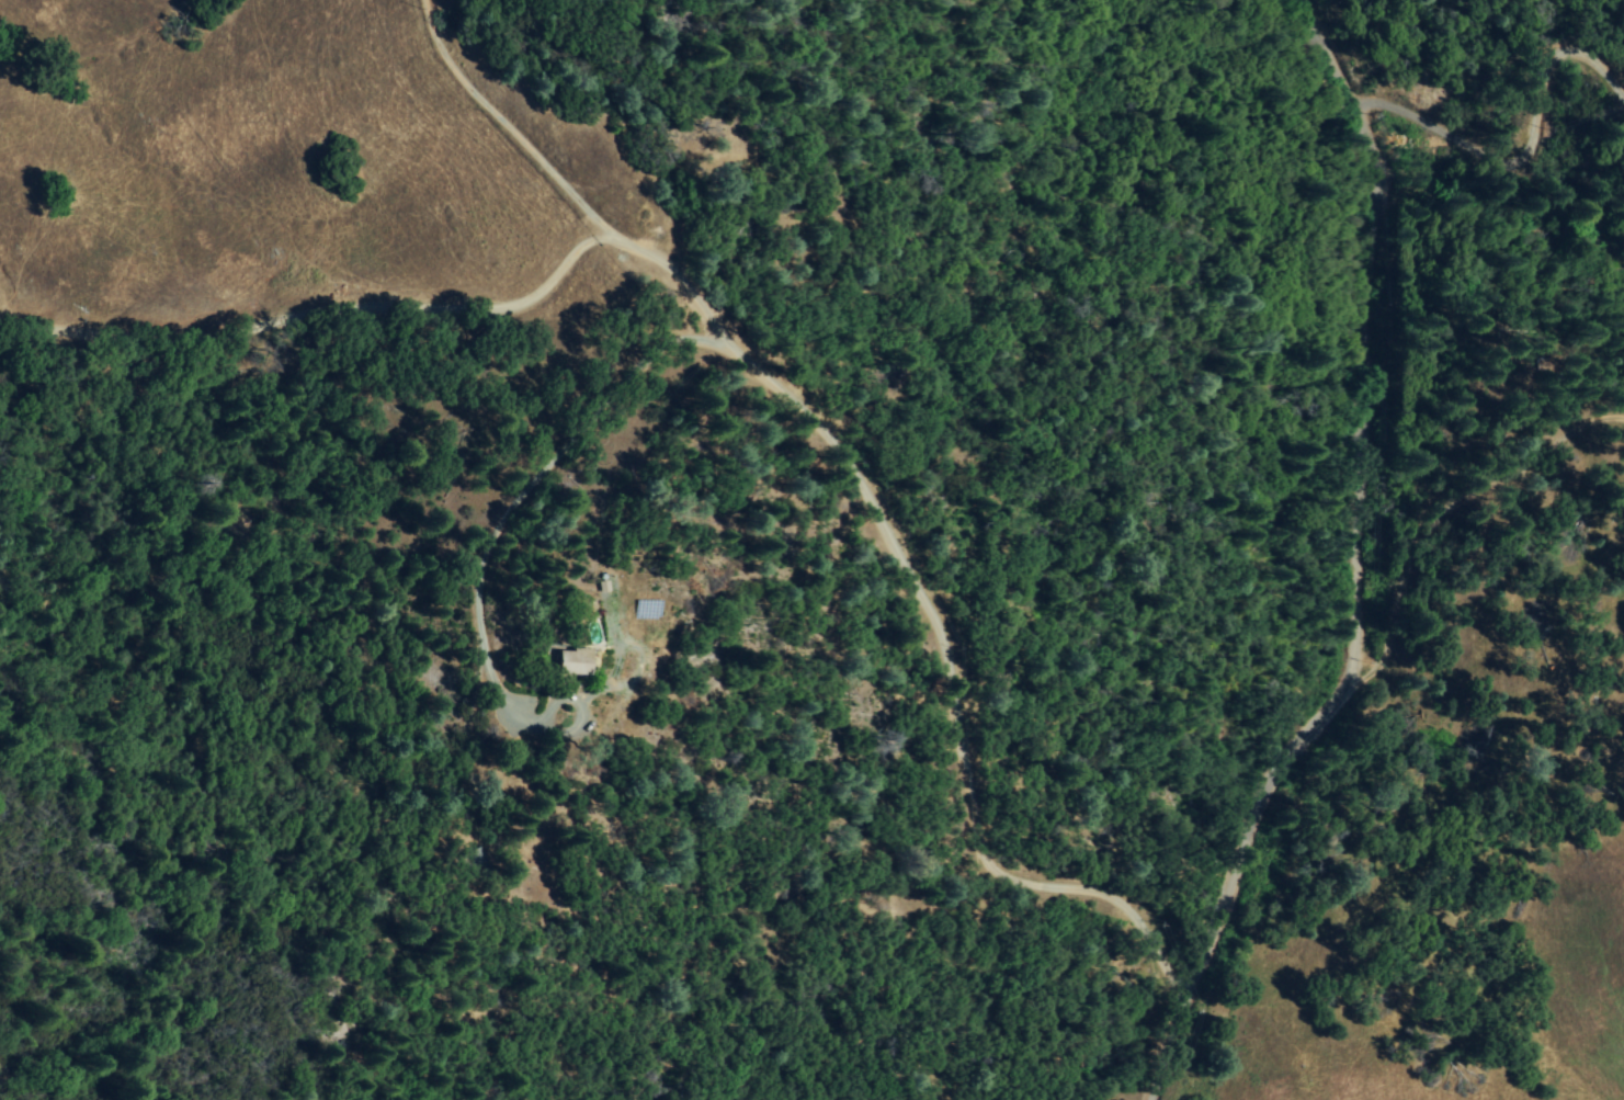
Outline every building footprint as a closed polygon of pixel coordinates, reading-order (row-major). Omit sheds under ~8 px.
[(582,650),(550,649),(549,676),(581,676),(582,650)]
